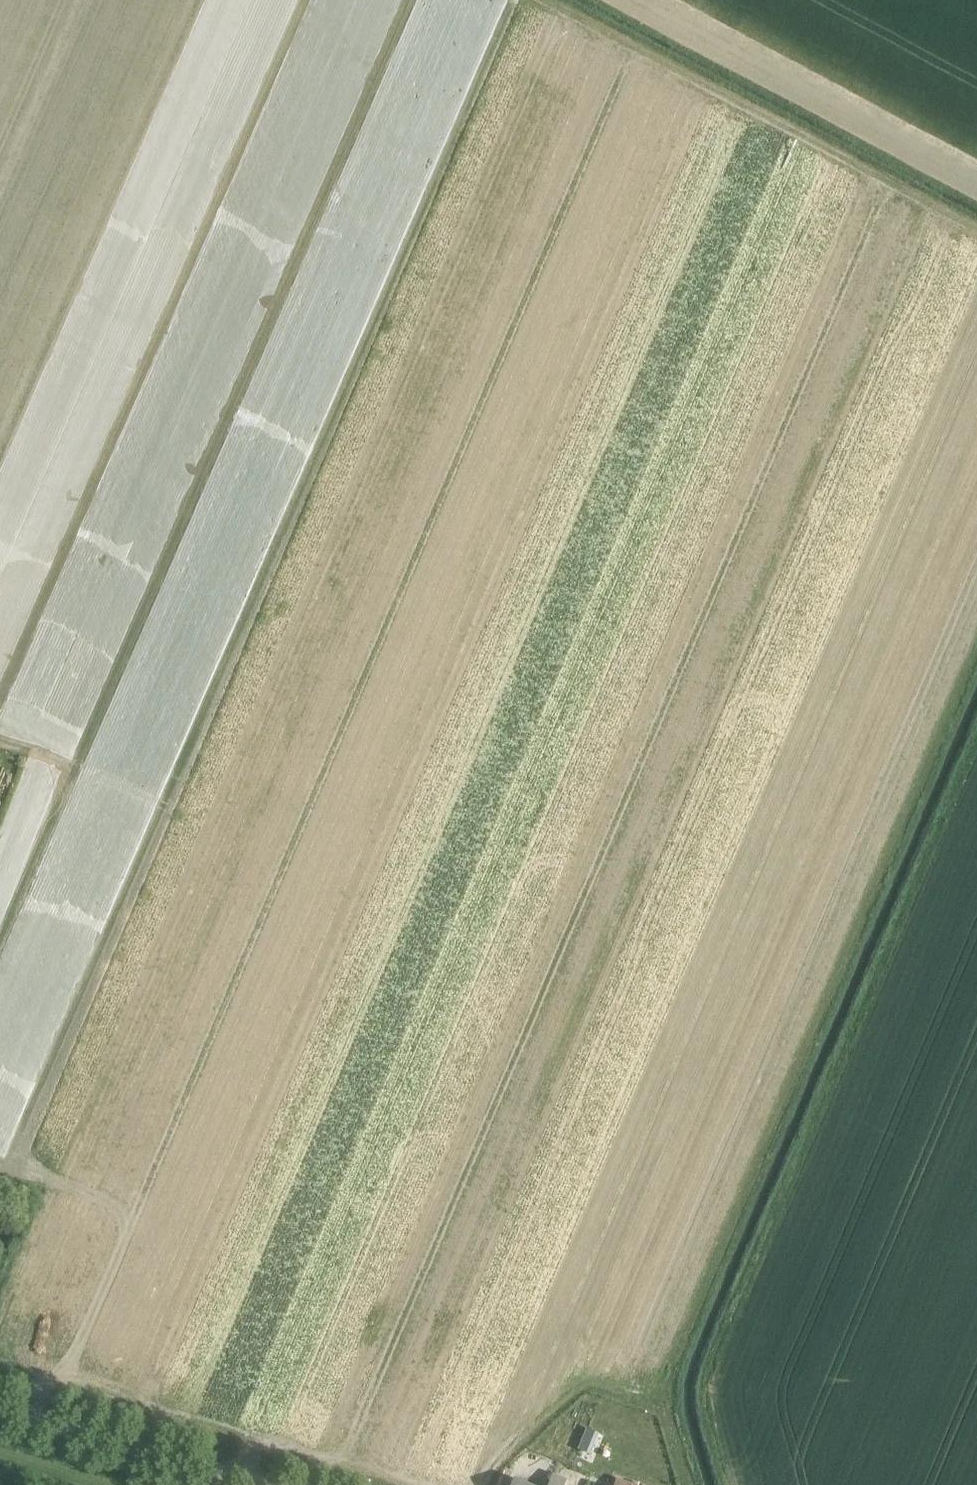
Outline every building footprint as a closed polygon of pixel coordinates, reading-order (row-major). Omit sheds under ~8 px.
[(423,1413),(404,1457),(473,1484),(561,1484),(566,1472),(523,1454),(532,1432),(432,1391),(423,1413)]
